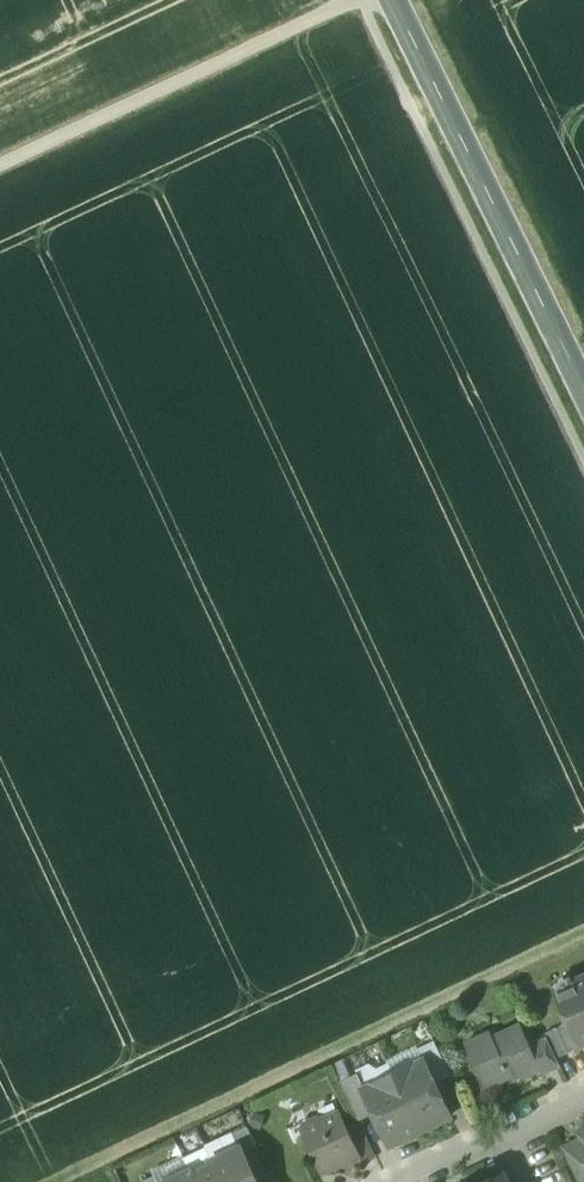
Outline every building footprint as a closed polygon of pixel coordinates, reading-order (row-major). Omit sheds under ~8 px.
[(574,983),(576,986),(560,994),(558,990),(556,992),(564,1008),(562,1009),(568,1022),(570,1021),(570,1022),(581,1045),(583,1044),(583,978),(574,983)] [(570,1022),(545,1034),(548,1039),(558,1059),(582,1048),(581,1045),(570,1022)] [(521,1025),(494,1037),(491,1032),(466,1044),(487,1089),(520,1074),(522,1079),(541,1071),(542,1070),(531,1047),(521,1025)] [(548,1039),(531,1047),(542,1070),(541,1071),(542,1075),(560,1066),(548,1039)] [(451,1076),(435,1042),(418,1050),(424,1063),(434,1083),(451,1076)] [(424,1063),(395,1076),(421,1131),(450,1117),(434,1083),(424,1063)] [(395,1076),(366,1090),(375,1111),(391,1144),(421,1131),(395,1076)] [(359,1077),(343,1084),(359,1119),(375,1111),(366,1090),(359,1077)] [(339,1113),(323,1121),(319,1119),(306,1125),(304,1130),(317,1158),(316,1161),(318,1166),(321,1167),(324,1173),(342,1164),(347,1166),(358,1161),(360,1156),(346,1127),(339,1113)] [(358,1121),(346,1127),(360,1156),(364,1165),(377,1159),(358,1121)] [(265,1163),(248,1127),(235,1134),(241,1147),(242,1147),(252,1169),(265,1163)] [(581,1134),(583,1140),(567,1148),(583,1181),(583,1132),(581,1134)] [(213,1161),(215,1165),(216,1164),(224,1181),(258,1181),(252,1169),(242,1147),(241,1147),(213,1161)] [(192,1176),(195,1181),(224,1181),(216,1164),(215,1165),(193,1175),(192,1176)] [(192,1176),(193,1175),(191,1171),(167,1181),(195,1181),(192,1176)]
